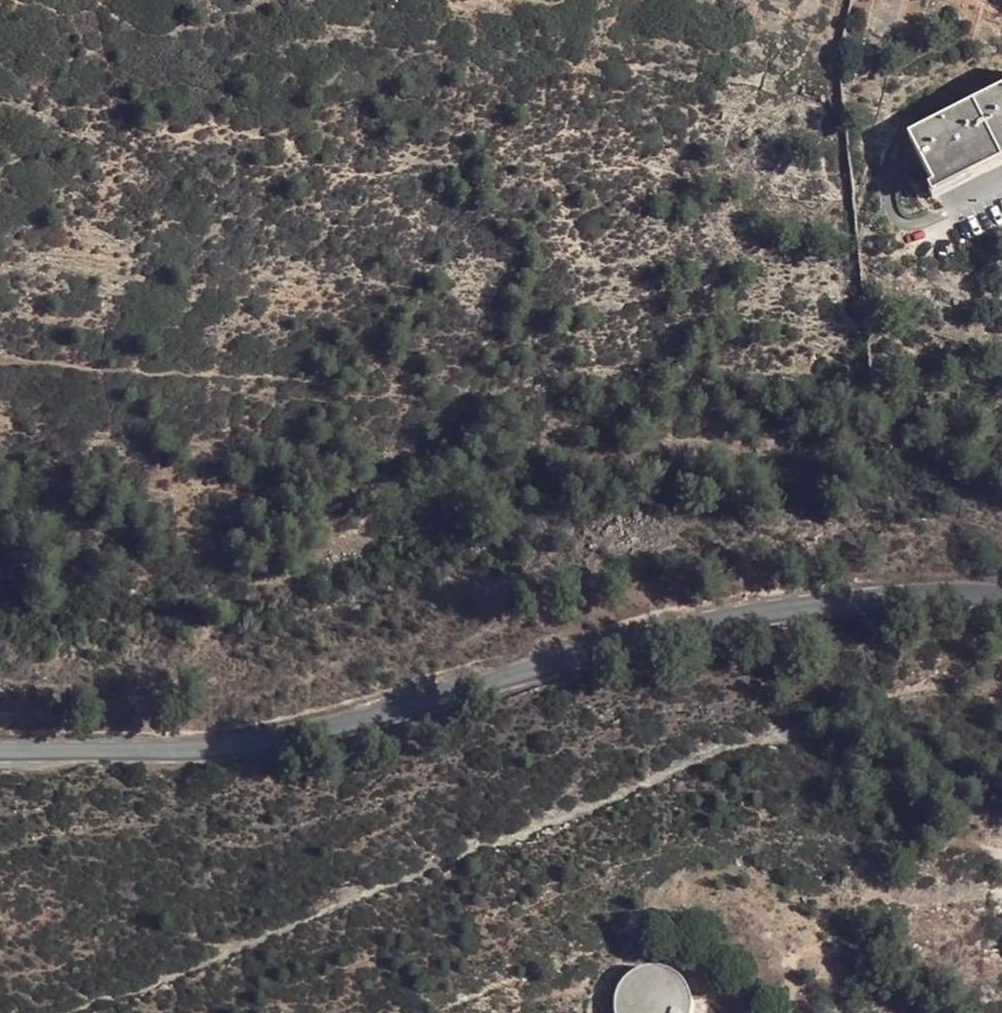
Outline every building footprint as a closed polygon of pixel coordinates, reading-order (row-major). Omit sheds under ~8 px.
[(915,138),(941,191),(1001,162),(1001,97),(915,138)] [(694,1007),(694,1001),(693,995),(691,989),(688,984),(681,976),(676,973),(672,970),(667,968),(662,967),(657,966),(652,966),(647,967),(640,969),(632,974),(626,979),(623,984),(620,990),(618,996),(617,1005),(617,1012),(618,1012),(693,1012),(694,1007)]
